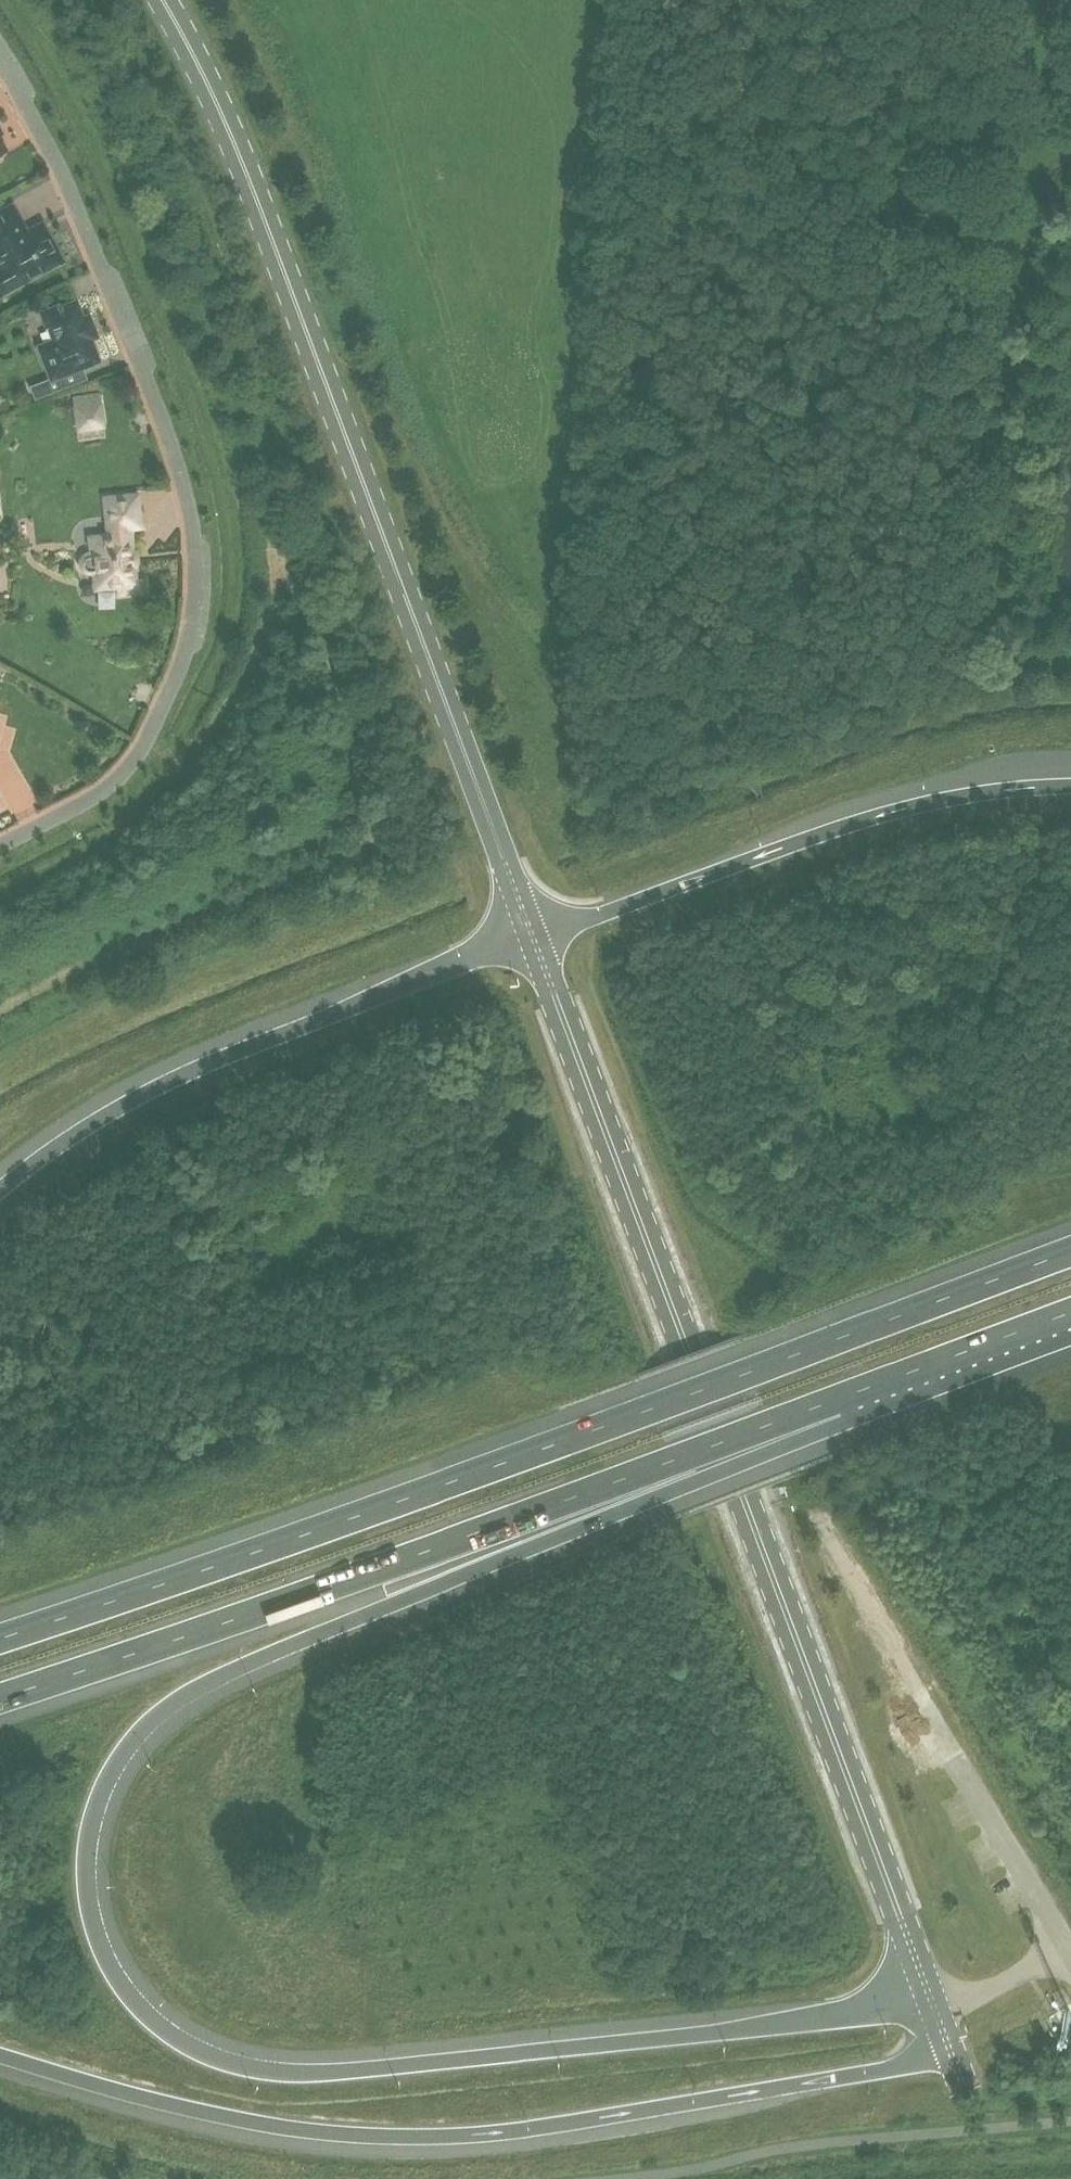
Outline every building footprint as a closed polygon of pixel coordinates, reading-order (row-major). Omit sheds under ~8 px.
[(10,287),(59,259),(46,236),(40,225),(36,228),(25,234),(11,207),(0,213),(0,292),(10,287)] [(40,351),(51,378),(98,360),(89,336),(95,334),(88,315),(82,317),(76,300),(61,306),(60,302),(56,303),(56,304),(39,311),(46,329),(49,328),(56,345),(40,351)] [(34,398),(46,394),(41,380),(29,385),(34,398)] [(74,402),(77,429),(108,425),(104,398),(103,398),(102,392),(74,395),(74,402)] [(135,496),(106,499),(109,527),(114,527),(115,536),(92,538),(93,554),(89,554),(84,556),(82,561),(82,566),(86,569),(90,570),(95,570),(97,586),(117,583),(118,594),(145,591),(144,579),(133,580),(127,526),(138,525),(135,496)]
